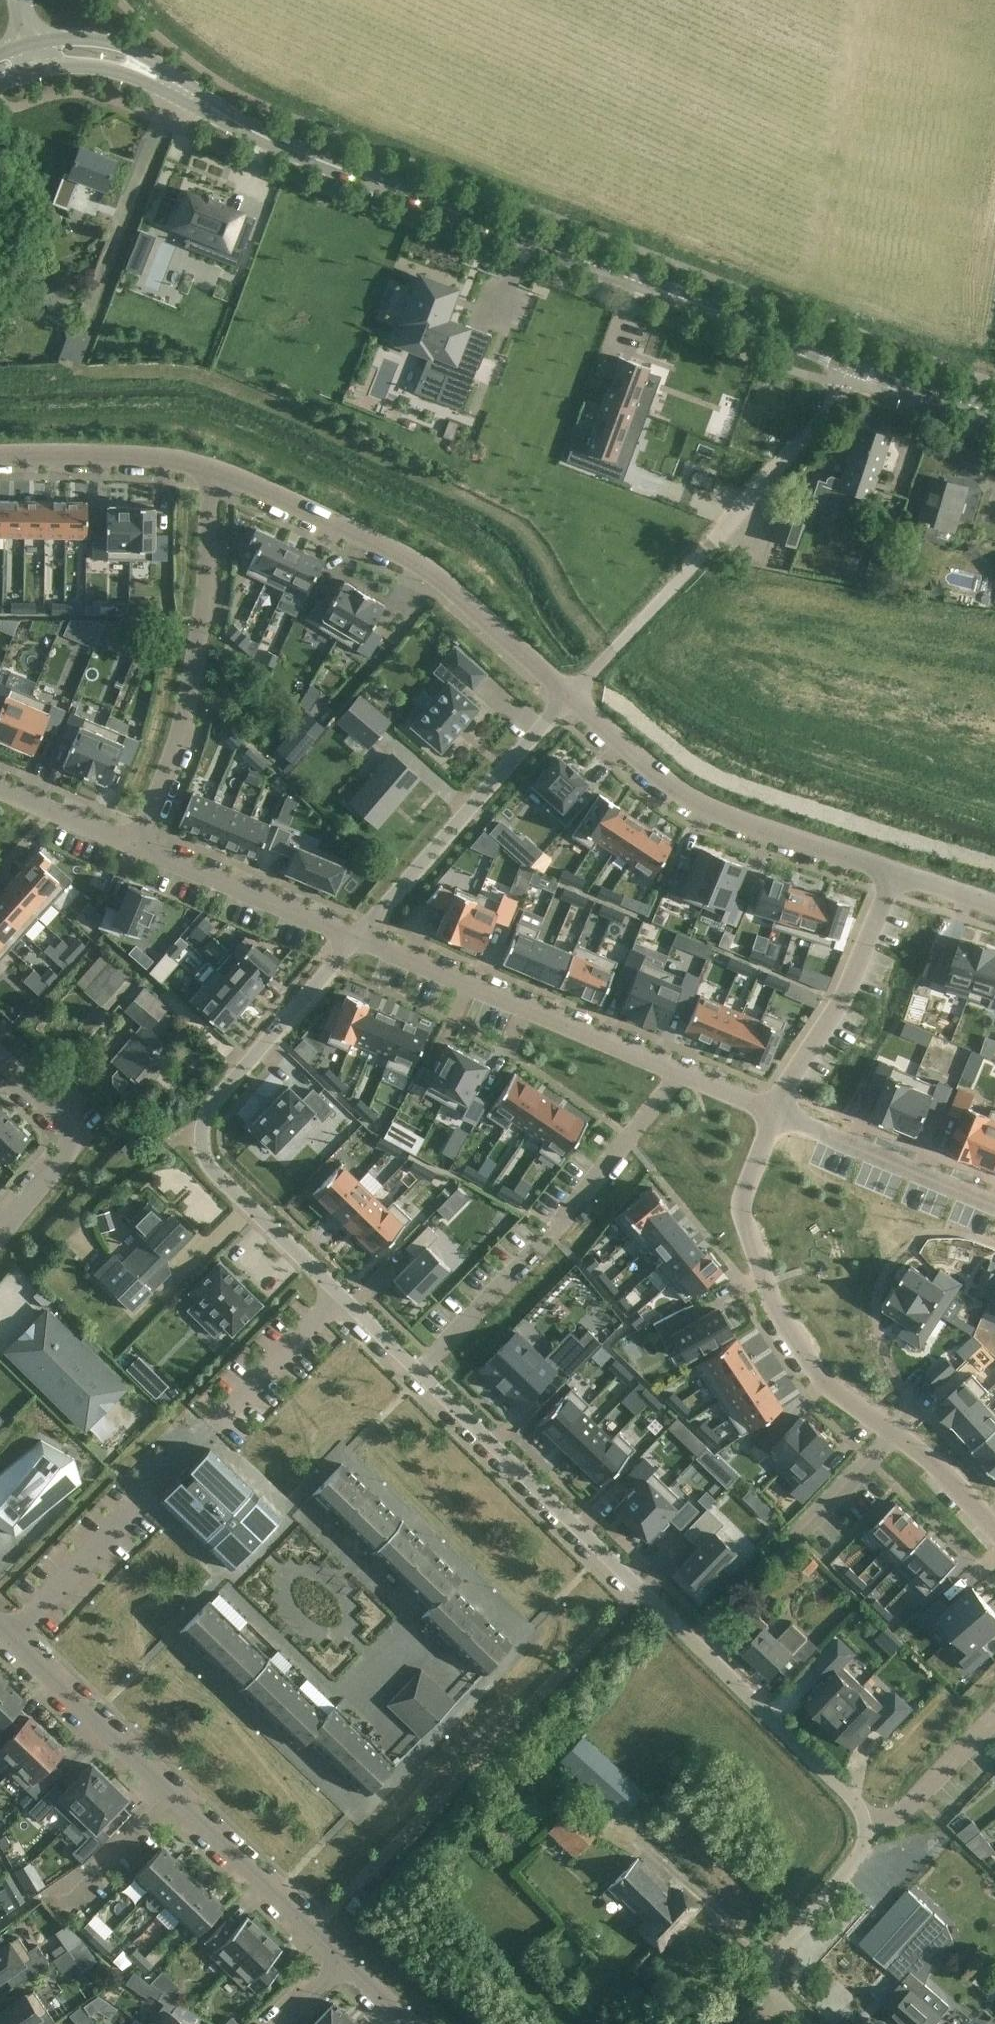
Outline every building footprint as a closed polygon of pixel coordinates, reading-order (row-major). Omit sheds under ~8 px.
[(117,161),(81,147),(70,173),(65,171),(53,202),(69,209),(81,179),(106,189),(117,161)] [(187,194),(175,225),(206,238),(200,253),(236,267),(247,238),(232,233),(240,214),(223,208),(224,206),(222,205),(223,201),(208,196),(206,201),(187,194)] [(140,274),(154,237),(140,231),(125,268),(140,274)] [(408,325),(400,344),(409,347),(409,348),(411,349),(411,348),(419,351),(418,352),(420,353),(421,352),(430,355),(425,367),(446,375),(436,401),(462,412),(470,391),(478,370),(492,336),(466,326),(465,330),(460,328),(460,327),(458,326),(458,327),(451,324),(451,323),(449,323),(443,321),(444,317),(455,292),(422,279),(412,303),(416,304),(409,322),(406,321),(405,323),(408,325)] [(71,329),(60,357),(79,364),(89,336),(86,335),(74,330),(71,329)] [(577,430),(566,460),(597,472),(603,457),(615,462),(634,411),(646,415),(655,392),(643,387),(650,368),(619,357),(616,365),(603,360),(595,382),(608,387),(591,435),(577,430)] [(890,437),(858,427),(841,479),(831,476),(827,478),(826,482),(818,479),(812,495),(856,510),(861,496),(870,499),(890,437)] [(694,470),(690,482),(709,489),(714,478),(694,470)] [(967,486),(930,476),(918,519),(954,530),(967,486)] [(25,501),(5,500),(4,536),(24,537),(25,501)] [(45,501),(25,501),(24,537),(45,537),(45,501)] [(66,501),(45,501),(45,537),(65,537),(66,501)] [(85,502),(66,501),(65,537),(85,538),(87,538),(87,501),(85,501),(85,502)] [(808,513),(783,504),(771,540),(796,548),(808,513)] [(129,559),(130,507),(108,506),(107,506),(106,533),(94,533),(93,559),(129,559)] [(135,507),(130,507),(129,559),(166,560),(166,535),(154,534),(154,509),(155,509),(155,507),(149,507),(149,506),(135,506),(135,507)] [(265,582),(284,542),(256,529),(250,543),(258,547),(246,573),(265,582)] [(303,551),(284,542),(265,582),(284,591),(303,551)] [(284,591),(276,607),(296,616),(303,600),(322,560),(303,551),(284,591)] [(883,559),(871,556),(863,586),(876,589),(883,559)] [(337,638),(365,592),(357,587),(356,588),(345,582),(345,581),(344,580),(330,604),(319,598),(306,620),(337,638)] [(373,597),(365,592),(337,638),(368,657),(382,635),(371,628),(385,605),(383,604),(372,598),(373,597)] [(99,616),(99,602),(85,603),(86,617),(99,616)] [(23,613),(23,603),(11,603),(11,613),(23,613)] [(35,603),(23,603),(23,613),(35,613),(35,603)] [(64,614),(64,604),(52,603),(52,613),(64,614)] [(76,604),(64,604),(64,614),(76,614),(76,604)] [(65,631),(57,631),(43,673),(43,674),(61,680),(63,680),(74,646),(114,648),(119,650),(123,650),(124,645),(125,622),(115,618),(65,617),(65,631)] [(233,640),(242,631),(234,624),(226,633),(233,640)] [(241,648),(250,639),(242,632),(234,641),(241,648)] [(449,683),(412,726),(441,751),(478,708),(459,692),(467,683),(472,688),(485,673),(455,647),(442,662),(456,675),(449,683)] [(272,666),(277,655),(268,651),(263,662),(272,666)] [(31,695),(0,682),(0,739),(11,744),(31,695)] [(387,719),(357,693),(335,718),(351,732),(344,740),(358,753),(387,719)] [(65,709),(31,695),(11,744),(31,753),(33,754),(43,728),(55,733),(65,709)] [(84,776),(105,726),(72,712),(62,736),(73,741),(63,766),(64,767),(64,766),(76,771),(76,773),(84,776)] [(309,714),(278,751),(294,764),(325,728),(309,714)] [(139,740),(105,726),(84,776),(93,780),(93,778),(105,783),(105,784),(106,785),(117,759),(129,764),(139,740)] [(242,741),(232,733),(226,740),(235,749),(242,741)] [(251,764),(258,756),(249,748),(242,756),(251,764)] [(417,776),(391,754),(350,801),(373,820),(392,798),(395,801),(417,776)] [(266,765),(258,756),(251,764),(259,772),(266,765)] [(557,757),(546,770),(545,769),(538,776),(539,777),(533,785),(548,798),(542,805),(566,826),(594,795),(583,786),(586,783),(578,775),(579,774),(567,763),(566,765),(557,757)] [(278,776),(271,783),(280,792),(287,784),(278,776)] [(199,834),(213,801),(195,793),(193,792),(179,826),(181,827),(181,826),(199,834)] [(599,794),(572,836),(591,849),(597,841),(596,841),(618,808),(619,807),(599,794)] [(231,809),(213,801),(199,834),(218,842),(231,809)] [(618,808),(596,841),(597,841),(613,852),(635,819),(618,808)] [(250,816),(231,809),(218,842),(237,850),(250,816)] [(268,824),(250,816),(237,850),(255,857),(255,858),(256,858),(270,824),(269,824),(268,824)] [(635,819),(613,852),(630,863),(652,830),(635,819)] [(500,822),(490,834),(511,852),(521,841),(500,822)] [(341,882),(349,872),(343,869),(344,867),(297,848),(286,844),(291,832),(278,826),(269,849),(282,854),(282,853),(293,858),(287,872),(334,891),(338,881),(341,882)] [(652,830),(630,863),(651,877),(673,844),(652,830)] [(483,831),(469,848),(493,857),(498,844),(483,831)] [(676,872),(666,896),(680,902),(681,898),(703,907),(707,898),(706,898),(722,858),(700,849),(688,877),(676,872)] [(39,850),(18,873),(51,903),(66,887),(72,880),(51,861),(39,850)] [(722,858),(706,898),(707,898),(726,906),(721,919),(735,924),(745,901),(732,896),(744,867),(722,858)] [(563,870),(559,879),(570,884),(574,874),(563,870)] [(533,872),(529,881),(540,886),(544,876),(533,872)] [(51,903),(18,873),(5,888),(38,918),(51,903)] [(574,874),(570,884),(581,888),(585,879),(574,874)] [(765,874),(753,911),(775,918),(776,918),(786,885),(787,886),(788,882),(765,874)] [(152,894),(153,891),(142,886),(141,889),(128,884),(128,885),(129,886),(118,910),(107,905),(106,907),(107,907),(99,926),(98,926),(98,927),(119,936),(122,929),(140,937),(140,935),(139,935),(144,922),(148,924),(149,923),(148,923),(152,911),(153,911),(154,910),(150,909),(155,897),(156,897),(156,896),(152,894)] [(441,885),(426,901),(428,902),(446,909),(436,934),(458,943),(478,897),(477,896),(455,887),(454,892),(441,887),(442,886),(441,885)] [(775,918),(772,927),(792,934),(806,892),(787,886),(786,885),(776,918),(775,918)] [(601,886),(597,895),(608,900),(612,891),(601,886)] [(5,888),(0,894),(0,912),(24,933),(38,918),(5,888)] [(565,888),(561,898),(572,902),(576,893),(565,888)] [(612,891),(608,900),(619,905),(623,895),(612,891)] [(806,892),(792,934),(811,940),(825,898),(824,898),(806,892)] [(478,897),(458,943),(459,943),(460,942),(462,943),(464,944),(462,948),(474,953),(476,949),(477,949),(481,951),(495,919),(507,924),(517,900),(503,895),(500,902),(478,893),(477,896),(478,897)] [(576,893),(572,902),(583,907),(587,897),(576,893)] [(825,898),(811,940),(841,950),(851,918),(844,915),(849,902),(825,894),(824,898),(825,898)] [(89,903),(81,912),(88,919),(97,910),(89,903)] [(602,904),(599,913),(610,918),(614,908),(602,904)] [(614,908),(610,918),(621,922),(625,913),(614,908)] [(0,912),(0,939),(10,948),(24,933),(0,912)] [(656,913),(652,921),(661,925),(665,917),(656,913)] [(204,918),(198,925),(207,933),(213,925),(204,918)] [(514,933),(502,962),(503,962),(522,970),(535,938),(536,938),(540,929),(519,920),(514,933)] [(207,933),(198,925),(191,933),(201,941),(207,933)] [(244,937),(230,954),(237,961),(238,960),(264,982),(278,966),(277,965),(275,964),(279,959),(267,949),(263,953),(253,945),(253,944),(252,943),(252,944),(244,937)] [(78,938),(69,947),(77,954),(85,945),(78,938)] [(535,938),(522,970),(540,977),(554,945),(536,938),(535,938)] [(0,939),(0,960),(10,948),(0,939)] [(711,949),(713,943),(707,941),(706,944),(698,940),(692,953),(707,959),(711,949)] [(941,962),(933,986),(969,998),(986,946),(972,942),(971,944),(961,940),(957,953),(953,966),(941,962)] [(933,942),(930,953),(943,957),(946,946),(933,942)] [(174,943),(166,952),(174,958),(182,949),(174,943)] [(573,953),(559,985),(578,993),(595,952),(575,944),(572,953),(573,953)] [(146,966),(152,959),(135,945),(129,952),(146,966)] [(554,945),(540,977),(559,985),(573,953),(572,953),(554,945)] [(969,998),(994,1006),(994,949),(986,946),(969,998)] [(77,954),(69,947),(61,956),(69,962),(77,954)] [(627,992),(620,1008),(629,1012),(628,1014),(641,1020),(662,969),(642,961),(644,954),(631,949),(621,973),(633,977),(627,992)] [(753,949),(749,959),(760,963),(764,954),(753,949)] [(101,1005),(129,974),(103,951),(76,983),(101,1005)] [(174,958),(166,952),(158,961),(166,968),(173,959),(174,958)] [(595,952),(578,993),(598,1001),(598,1002),(600,1003),(617,961),(595,952)] [(764,954),(760,963),(771,968),(775,959),(764,954)] [(730,957),(726,966),(737,971),(741,962),(730,957)] [(225,974),(224,975),(250,998),(264,982),(238,960),(237,961),(225,974)] [(207,961),(194,976),(204,984),(237,1013),(250,998),(224,975),(225,974),(218,968),(216,970),(207,961)] [(741,962),(737,971),(748,976),(752,966),(741,962)] [(791,965),(786,975),(798,979),(802,970),(791,965)] [(50,968),(42,976),(49,983),(57,975),(50,968)] [(662,969),(641,1020),(654,1025),(655,1023),(664,1027),(677,996),(689,1001),(699,977),(686,971),(683,978),(662,969)] [(34,970),(24,981),(39,994),(49,983),(42,976),(34,970)] [(768,973),(764,982),(775,987),(779,978),(768,973)] [(814,986),(826,991),(831,978),(819,974),(814,986)] [(779,978),(775,987),(786,992),(790,982),(779,978)] [(204,984),(190,1000),(223,1030),(224,1028),(237,1013),(204,984)] [(166,1005),(144,986),(125,1007),(143,1023),(112,1059),(119,1066),(113,1073),(113,1081),(124,1091),(131,1090),(138,1082),(141,1085),(173,1048),(148,1027),(166,1005)] [(823,996),(809,991),(804,1002),(816,1007),(823,996)] [(913,993),(905,1020),(920,1025),(929,998),(913,993)] [(335,1006),(326,1026),(332,1029),(327,1042),(349,1051),(353,1042),(352,1042),(367,1005),(368,1005),(368,1004),(347,995),(341,1008),(335,1006)] [(700,995),(685,1032),(708,1041),(723,1005),(700,995)] [(367,1005),(352,1042),(353,1042),(371,1050),(386,1013),(368,1005),(367,1005)] [(723,1005),(708,1041),(727,1049),(742,1013),(723,1005)] [(761,1021),(745,1058),(766,1067),(786,1021),(764,1012),(760,1020),(761,1021)] [(386,1013),(371,1050),(389,1057),(390,1057),(405,1021),(386,1013)] [(742,1013),(727,1049),(745,1057),(744,1058),(745,1058),(761,1021),(760,1020),(742,1013)] [(389,1057),(385,1066),(409,1076),(421,1047),(428,1031),(405,1021),(390,1057),(389,1057)] [(421,1066),(409,1088),(422,1095),(424,1092),(444,1102),(469,1056),(448,1045),(433,1072),(421,1066)] [(469,1056),(444,1102),(463,1113),(461,1116),(474,1123),(486,1101),(475,1094),(489,1067),(469,1056)] [(882,1061),(872,1085),(884,1089),(873,1115),(872,1116),(897,1127),(897,1125),(896,1125),(916,1076),(918,1077),(918,1076),(882,1061)] [(329,1069),(321,1076),(330,1084),(337,1077),(329,1069)] [(507,1085),(486,1115),(507,1129),(512,1121),(511,1120),(533,1088),(515,1075),(516,1074),(514,1073),(507,1085)] [(916,1076),(896,1125),(897,1125),(918,1134),(919,1135),(931,1105),(943,1110),(948,1099),(953,1087),(940,1081),(938,1085),(918,1077),(916,1076)] [(337,1077),(330,1084),(339,1093),(346,1085),(337,1077)] [(288,1086),(250,1126),(275,1150),(312,1111),(322,1120),(333,1109),(313,1090),(303,1100),(288,1086)] [(533,1088),(511,1120),(512,1121),(528,1132),(550,1099),(533,1088)] [(963,1117),(950,1149),(974,1159),(975,1158),(974,1157),(991,1117),(990,1116),(969,1108),(975,1094),(961,1089),(951,1112),(963,1117)] [(360,1099),(353,1106),(362,1115),(369,1108),(360,1099)] [(550,1099),(528,1132),(544,1143),(545,1143),(567,1111),(550,1099)] [(369,1108),(362,1115),(370,1123),(377,1116),(369,1108)] [(974,1157),(975,1158),(994,1166),(994,1109),(993,1108),(990,1116),(991,1117),(974,1157)] [(2,1109),(0,1110),(0,1139),(16,1123),(2,1109)] [(544,1143),(539,1150),(559,1164),(587,1123),(586,1122),(585,1123),(567,1111),(545,1143),(544,1143)] [(16,1123),(0,1139),(0,1158),(6,1164),(32,1138),(16,1123)] [(390,1124),(383,1137),(392,1142),(394,1143),(401,1130),(390,1124)] [(381,1136),(376,1145),(387,1151),(392,1142),(383,1137),(381,1136)] [(392,1142),(387,1151),(398,1157),(402,1148),(394,1143),(392,1142)] [(460,1150),(453,1146),(449,1156),(455,1159),(460,1150)] [(414,1161),(409,1170),(420,1175),(425,1166),(414,1161)] [(342,1163),(313,1193),(314,1194),(315,1194),(331,1209),(358,1181),(342,1165),(343,1164),(342,1163)] [(466,1165),(461,1174),(472,1179),(477,1171),(466,1165)] [(425,1166),(420,1175),(431,1181),(435,1172),(425,1166)] [(477,1171),(472,1179),(483,1185),(487,1176),(477,1171)] [(358,1181),(331,1209),(345,1223),(373,1195),(381,1186),(366,1172),(358,1181)] [(502,1185),(497,1193),(508,1199),(513,1190),(502,1185)] [(652,1187),(615,1218),(630,1236),(664,1207),(665,1208),(668,1206),(652,1187)] [(513,1190),(508,1199),(518,1205),(523,1196),(513,1190)] [(373,1195),(345,1223),(360,1237),(387,1209),(387,1208),(373,1195)] [(448,1219),(456,1211),(445,1200),(437,1209),(448,1219)] [(387,1209),(360,1237),(376,1253),(375,1254),(376,1255),(411,1219),(393,1201),(387,1208),(387,1209)] [(146,1239),(123,1263),(142,1282),(165,1259),(166,1260),(167,1258),(167,1257),(189,1234),(190,1235),(191,1234),(171,1214),(165,1221),(147,1202),(146,1203),(147,1204),(130,1221),(124,1216),(146,1239)] [(664,1207),(630,1236),(644,1252),(651,1246),(651,1245),(677,1223),(665,1208),(664,1207)] [(677,1223),(651,1245),(651,1246),(663,1260),(664,1261),(690,1239),(677,1223)] [(394,1278),(393,1279),(417,1302),(418,1301),(417,1300),(448,1268),(449,1269),(449,1268),(428,1247),(438,1236),(428,1225),(406,1248),(416,1257),(395,1279),(394,1278)] [(663,1260),(656,1266),(664,1276),(670,1283),(704,1254),(703,1254),(690,1239),(664,1261),(663,1260)] [(704,1254),(670,1283),(685,1301),(722,1270),(706,1251),(703,1254),(704,1254)] [(142,1282),(123,1263),(114,1254),(95,1273),(133,1310),(152,1292),(142,1282)] [(592,1255),(582,1263),(589,1271),(598,1263),(592,1255)] [(197,1300),(188,1310),(214,1336),(223,1327),(232,1335),(262,1304),(219,1262),(189,1292),(197,1300)] [(912,1265),(898,1286),(942,1315),(955,1295),(963,1283),(941,1269),(934,1280),(913,1266),(912,1265)] [(977,1292),(990,1297),(994,1284),(994,1271),(987,1268),(977,1292)] [(602,1271),(594,1277),(602,1287),(610,1281),(602,1271)] [(610,1281),(602,1287),(610,1297),(618,1291),(610,1281)] [(897,1288),(884,1308),(885,1309),(886,1308),(907,1322),(900,1333),(922,1347),(929,1335),(941,1316),(942,1315),(898,1286),(897,1288)] [(623,1296),(615,1302),(623,1313),(631,1306),(623,1296)] [(674,1312),(653,1323),(661,1338),(666,1346),(677,1340),(687,1358),(731,1333),(728,1328),(732,1326),(723,1311),(719,1313),(716,1308),(694,1321),(685,1307),(674,1312)] [(644,1318),(638,1310),(628,1318),(634,1326),(644,1318)] [(77,1342),(71,1337),(72,1336),(47,1312),(8,1352),(33,1376),(34,1375),(39,1381),(44,1387),(49,1392),(52,1395),(55,1397),(61,1402),(60,1403),(85,1427),(124,1388),(99,1363),(98,1365),(94,1358),(91,1355),(88,1353),(83,1347),(77,1342)] [(588,1330),(579,1339),(556,1363),(559,1367),(570,1377),(602,1343),(588,1330)] [(516,1332),(481,1367),(521,1407),(555,1371),(516,1332)] [(736,1338),(695,1366),(707,1383),(748,1356),(736,1338)] [(125,1368),(155,1396),(167,1384),(136,1356),(125,1368)] [(748,1356),(707,1383),(719,1400),(759,1373),(748,1356)] [(947,1357),(928,1375),(937,1385),(957,1368),(947,1357)] [(617,1375),(624,1367),(615,1359),(608,1366),(617,1375)] [(633,1376),(624,1367),(617,1375),(626,1383),(633,1376)] [(759,1373),(719,1400),(730,1417),(771,1390),(759,1373)] [(974,1373),(937,1407),(953,1424),(954,1423),(953,1423),(982,1397),(990,1391),(974,1373)] [(543,1417),(537,1424),(538,1425),(539,1424),(555,1439),(582,1411),(583,1411),(590,1405),(572,1387),(543,1417)] [(646,1403),(654,1396),(645,1388),(638,1395),(646,1403)] [(771,1390),(730,1417),(742,1435),(783,1408),(771,1390)] [(674,1408),(681,1401),(673,1392),(666,1399),(674,1408)] [(662,1404),(654,1396),(646,1403),(655,1412),(662,1404)] [(982,1397),(953,1423),(954,1423),(965,1435),(993,1409),(982,1397)] [(690,1409),(681,1401),(674,1408),(683,1416),(690,1409)] [(965,1435),(976,1447),(994,1430),(994,1411),(993,1409),(965,1435)] [(582,1411),(555,1439),(570,1453),(597,1425),(583,1411),(582,1411)] [(769,1431),(751,1450),(761,1460),(766,1455),(782,1471),(789,1464),(788,1463),(820,1431),(810,1421),(808,1423),(801,1416),(778,1440),(769,1431)] [(688,1429),(677,1418),(668,1427),(679,1438),(688,1429)] [(704,1437),(711,1430),(703,1421),(696,1429),(704,1437)] [(597,1425),(570,1453),(584,1468),(612,1439),(611,1438),(597,1425)] [(720,1438),(711,1430),(704,1437),(713,1445),(720,1438)] [(973,1449),(975,1450),(984,1459),(985,1461),(986,1462),(994,1453),(994,1430),(976,1447),(973,1449)] [(820,1431),(788,1463),(789,1464),(804,1479),(793,1491),(803,1501),(821,1482),(812,1473),(835,1449),(828,1442),(830,1440),(820,1431)] [(612,1439),(584,1468),(600,1483),(599,1484),(600,1485),(627,1457),(635,1449),(618,1432),(611,1438),(612,1439)] [(7,1522),(8,1530),(7,1530),(7,1531),(15,1535),(22,1529),(20,1526),(50,1504),(51,1505),(67,1493),(81,1482),(78,1472),(77,1472),(73,1460),(74,1458),(41,1440),(36,1444),(36,1445),(0,1474),(0,1521),(7,1522)] [(210,1448),(160,1500),(203,1542),(231,1569),(281,1517),(253,1490),(210,1448)] [(984,1462),(994,1473),(994,1453),(986,1462),(985,1461),(984,1462)] [(636,1486),(614,1508),(632,1524),(668,1487),(652,1471),(655,1468),(644,1458),(626,1476),(636,1486)] [(312,1494),(342,1523),(372,1493),(364,1485),(360,1489),(347,1476),(351,1472),(342,1463),(312,1494)] [(727,1487),(739,1474),(729,1464),(717,1477),(727,1487)] [(668,1487),(632,1524),(649,1541),(670,1519),(680,1528),(698,1509),(687,1499),(684,1502),(668,1487)] [(706,1490),(698,1499),(707,1508),(715,1499),(706,1490)] [(371,1553),(402,1520),(401,1521),(393,1513),(390,1517),(377,1504),(380,1500),(372,1493),(342,1523),(371,1551),(370,1552),(371,1553)] [(766,1520),(775,1511),(766,1502),(757,1512),(766,1520)] [(897,1502),(869,1531),(886,1547),(914,1519),(898,1504),(898,1503),(897,1502)] [(700,1546),(679,1568),(699,1588),(734,1551),(715,1533),(723,1524),(707,1508),(700,1516),(684,1533),(696,1544),(697,1543),(700,1546)] [(886,1547),(882,1550),(898,1565),(928,1533),(914,1519),(886,1547)] [(402,1520),(371,1553),(372,1552),(401,1580),(431,1549),(423,1542),(419,1545),(406,1533),(409,1529),(402,1521),(403,1520),(402,1520)] [(928,1533),(898,1565),(912,1579),(943,1547),(928,1533)] [(943,1547),(912,1579),(928,1594),(959,1562),(958,1561),(957,1561),(943,1547)] [(431,1549),(401,1580),(430,1608),(431,1609),(452,1587),(453,1588),(461,1579),(452,1570),(449,1574),(436,1561),(439,1557),(431,1549)] [(852,1583),(859,1576),(850,1568),(843,1575),(852,1583)] [(868,1584),(859,1576),(852,1583),(861,1592),(868,1584)] [(421,1616),(452,1646),(481,1615),(473,1607),(470,1611),(457,1598),(460,1595),(453,1588),(452,1587),(431,1609),(430,1608),(421,1616)] [(941,1598),(922,1615),(932,1626),(935,1623),(950,1640),(954,1637),(953,1637),(989,1605),(973,1587),(950,1608),(941,1598)] [(878,1615),(885,1607),(876,1599),(870,1606),(878,1615)] [(210,1660),(240,1630),(209,1600),(180,1631),(189,1640),(192,1636),(205,1649),(202,1653),(210,1660)] [(953,1637),(954,1637),(968,1653),(961,1659),(971,1670),(990,1653),(981,1643),(994,1631),(994,1612),(989,1605),(953,1637)] [(894,1616),(885,1607),(878,1615),(887,1623),(894,1616)] [(481,1615),(452,1646),(482,1675),(512,1644),(503,1636),(499,1639),(486,1627),(489,1623),(481,1615)] [(760,1616),(745,1632),(754,1640),(745,1649),(772,1675),(781,1666),(793,1677),(820,1649),(793,1623),(778,1639),(766,1628),(769,1624),(760,1616)] [(269,1658),(240,1630),(210,1660),(218,1668),(222,1665),(235,1677),(231,1681),(239,1688),(238,1689),(238,1690),(270,1657),(269,1657),(269,1658)] [(828,1723),(864,1685),(842,1665),(854,1653),(839,1639),(821,1658),(814,1665),(825,1675),(803,1698),(828,1723)] [(269,1717),(299,1686),(269,1658),(270,1657),(238,1690),(239,1690),(240,1689),(247,1697),(251,1693),(264,1706),(261,1709),(269,1717)] [(456,1702),(421,1669),(388,1704),(422,1737),(456,1702)] [(9,1687),(0,1678),(0,1696),(9,1687)] [(885,1706),(864,1685),(828,1723),(853,1747),(876,1724),(886,1734),(911,1708),(896,1694),(885,1706)] [(327,1714),(299,1686),(269,1717),(277,1725),(281,1722),(294,1734),(290,1738),(299,1747),(308,1738),(307,1737),(328,1715),(327,1714)] [(0,1696),(0,1728),(9,1719),(25,1702),(9,1687),(0,1696)] [(336,1765),(366,1735),(335,1705),(327,1714),(328,1715),(307,1737),(308,1738),(315,1745),(318,1741),(332,1754),(328,1758),(336,1765)] [(15,1765),(16,1765),(47,1734),(29,1717),(18,1728),(9,1719),(0,1728),(0,1750),(15,1765)] [(15,1765),(9,1772),(36,1798),(62,1771),(53,1762),(64,1750),(47,1734),(16,1765),(15,1765)] [(366,1735),(336,1765),(344,1773),(348,1770),(361,1782),(357,1786),(366,1795),(396,1764),(366,1735)] [(641,1789),(583,1736),(560,1761),(618,1814),(641,1789)] [(55,1805),(71,1821),(109,1781),(92,1765),(59,1799),(49,1790),(29,1811),(40,1821),(55,1805)] [(127,1798),(109,1781),(71,1821),(88,1836),(73,1852),(83,1863),(103,1842),(93,1833),(127,1798)] [(570,1809),(548,1831),(574,1857),(596,1835),(570,1809)] [(967,1843),(981,1832),(982,1831),(974,1820),(957,1833),(967,1843)] [(981,1832),(967,1843),(982,1858),(994,1851),(994,1849),(981,1832)] [(162,1848),(135,1875),(152,1891),(178,1863),(162,1848)] [(675,1892),(637,1855),(609,1885),(621,1896),(622,1894),(645,1916),(636,1925),(659,1946),(699,1904),(680,1886),(675,1892)] [(31,1863),(17,1871),(25,1887),(40,1878),(31,1863)] [(147,1897),(147,1902),(147,1906),(151,1910),(155,1910),(160,1910),(166,1904),(166,1905),(193,1877),(178,1863),(152,1891),(147,1897)] [(0,1876),(0,1878),(5,1887),(14,1882),(8,1872),(0,1876)] [(166,1905),(158,1914),(172,1928),(181,1919),(207,1892),(193,1877),(166,1905)] [(14,1882),(5,1887),(16,1907),(25,1901),(14,1882)] [(910,1889),(863,1941),(888,1964),(901,1949),(913,1960),(915,1958),(932,1967),(954,1942),(948,1925),(947,1924),(947,1925),(910,1891),(910,1890),(910,1889)] [(207,1892),(181,1919),(197,1935),(224,1907),(207,1892)] [(354,1915),(364,1904),(356,1896),(346,1907),(354,1915)] [(227,1971),(268,1929),(255,1917),(252,1921),(247,1916),(234,1929),(225,1920),(204,1941),(214,1950),(210,1955),(227,1971)] [(70,1921),(54,1931),(64,1946),(52,1953),(62,1970),(75,1962),(82,1974),(97,1965),(70,1921)] [(280,1941),(268,1929),(227,1971),(244,1988),(248,1984),(258,1993),(279,1972),(269,1962),(282,1949),(277,1945),(280,1941)] [(89,1938),(98,1946),(105,1939),(96,1931),(89,1938)] [(18,1937),(0,1949),(0,1979),(18,1967),(25,1978),(49,1962),(37,1944),(28,1951),(18,1937)] [(113,1947),(105,1939),(98,1946),(107,1954),(113,1947)] [(137,1964),(144,1957),(136,1949),(129,1956),(137,1964)] [(153,1965),(144,1957),(137,1964),(146,1972),(153,1965)] [(882,2000),(892,2009),(891,2010),(907,2023),(932,2023),(942,2013),(951,2003),(927,1982),(912,1968),(897,1984),(882,2000)] [(154,1986),(149,1993),(158,1999),(164,2003),(161,2007),(171,2013),(173,2010),(178,2002),(169,1996),(154,1986)] [(55,2022),(34,1991),(2,2013),(0,2010),(0,2023),(54,2023),(55,2022)] [(99,1995),(84,2005),(90,2014),(98,2009),(109,2002),(99,1995)] [(313,2023),(343,2023),(349,2017),(333,2002),(313,2023)] [(150,2023),(187,2023),(171,2013),(161,2007),(150,2023)]
